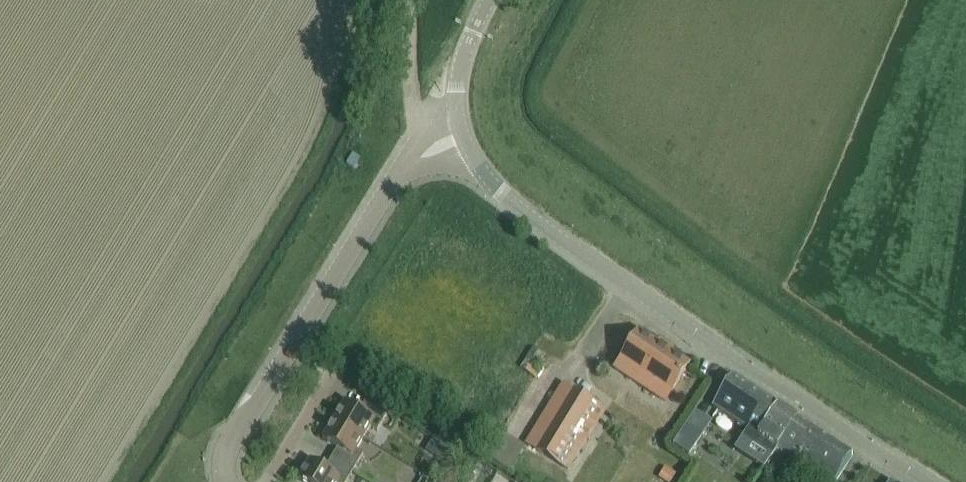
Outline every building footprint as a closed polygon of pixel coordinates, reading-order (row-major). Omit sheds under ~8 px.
[(672,391),(690,363),(640,330),(621,358),(672,391)] [(744,438),(769,453),(773,457),(797,418),(733,377),(724,391),(714,406),(750,429),(744,438)] [(573,389),(536,450),(558,464),(595,402),(573,389)] [(388,414),(366,400),(360,410),(345,402),(334,421),(363,438),(370,427),(377,431),(388,414)] [(797,418),(773,457),(767,466),(776,472),(788,453),(832,481),(835,481),(853,455),(797,418)] [(353,471),(363,454),(356,450),(363,438),(334,421),(322,440),(337,448),(331,458),(353,471)] [(687,427),(675,445),(690,455),(702,436),(687,427)] [(331,458),(325,469),(310,460),(299,480),(303,481),(346,481),(353,471),(331,458)]
